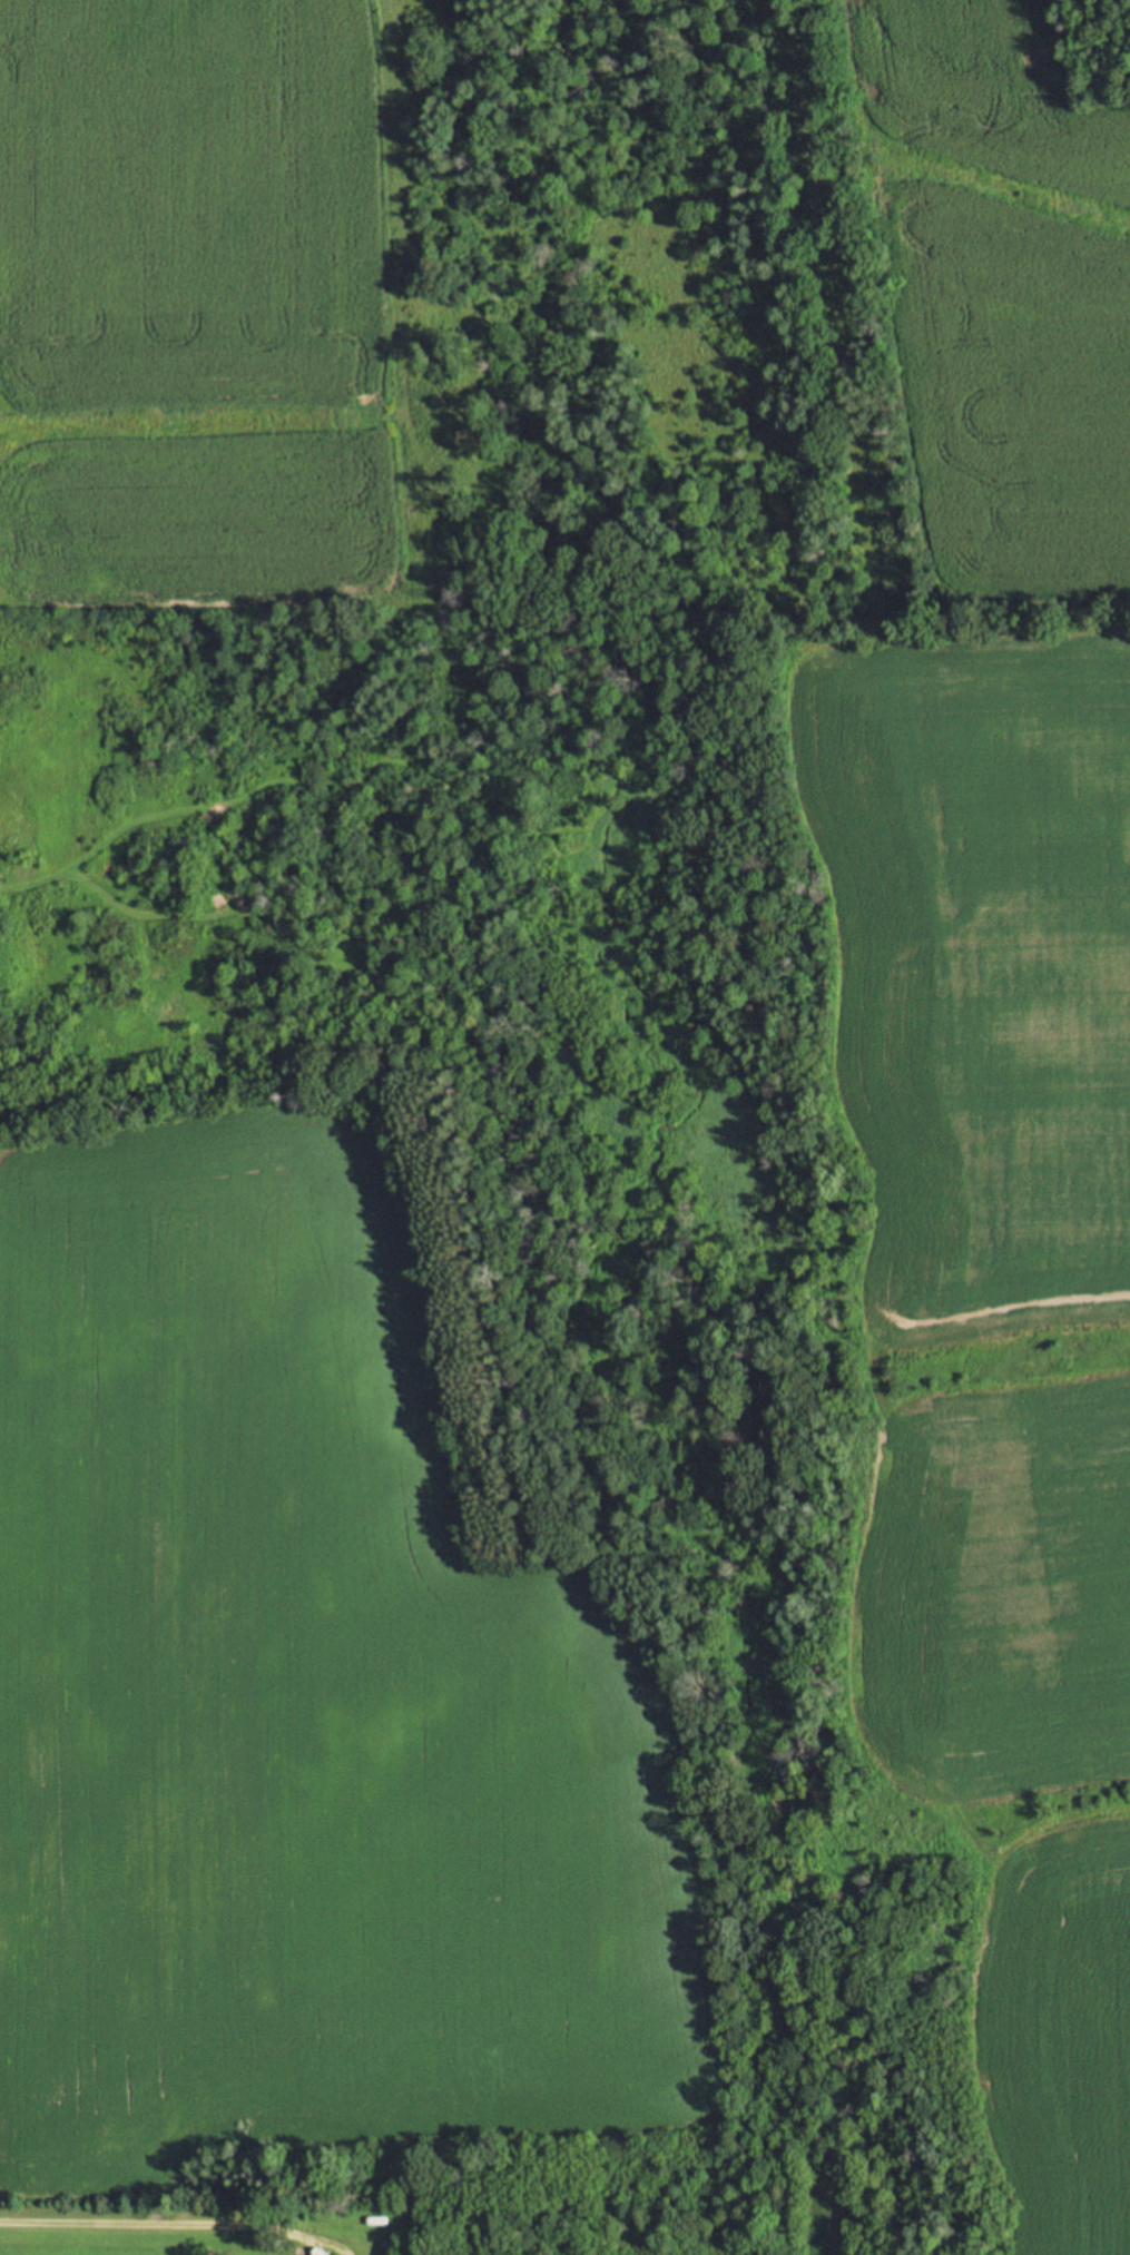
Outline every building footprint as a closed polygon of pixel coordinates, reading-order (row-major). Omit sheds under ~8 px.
[(390,2244),(391,2254),(410,2254),(408,2242),(390,2244)]
